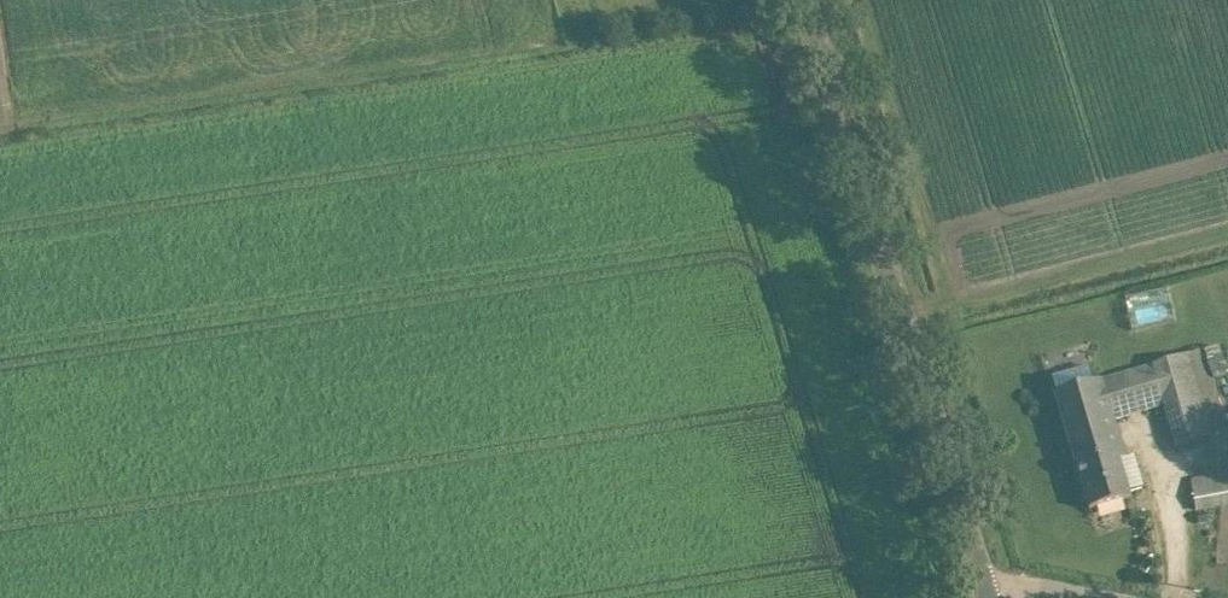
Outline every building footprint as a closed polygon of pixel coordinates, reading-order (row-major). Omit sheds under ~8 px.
[(1204,350),(1093,383),(1088,367),(1052,377),(1057,394),(1055,394),(1089,510),(1129,499),(1128,492),(1144,488),(1135,455),(1124,458),(1113,421),(1165,405),(1177,448),(1214,437),(1213,430),(1227,426),(1204,350)] [(1190,481),(1195,510),(1227,504),(1227,475),(1190,481)] [(1197,514),(1199,524),(1208,523),(1206,512),(1197,514)]
